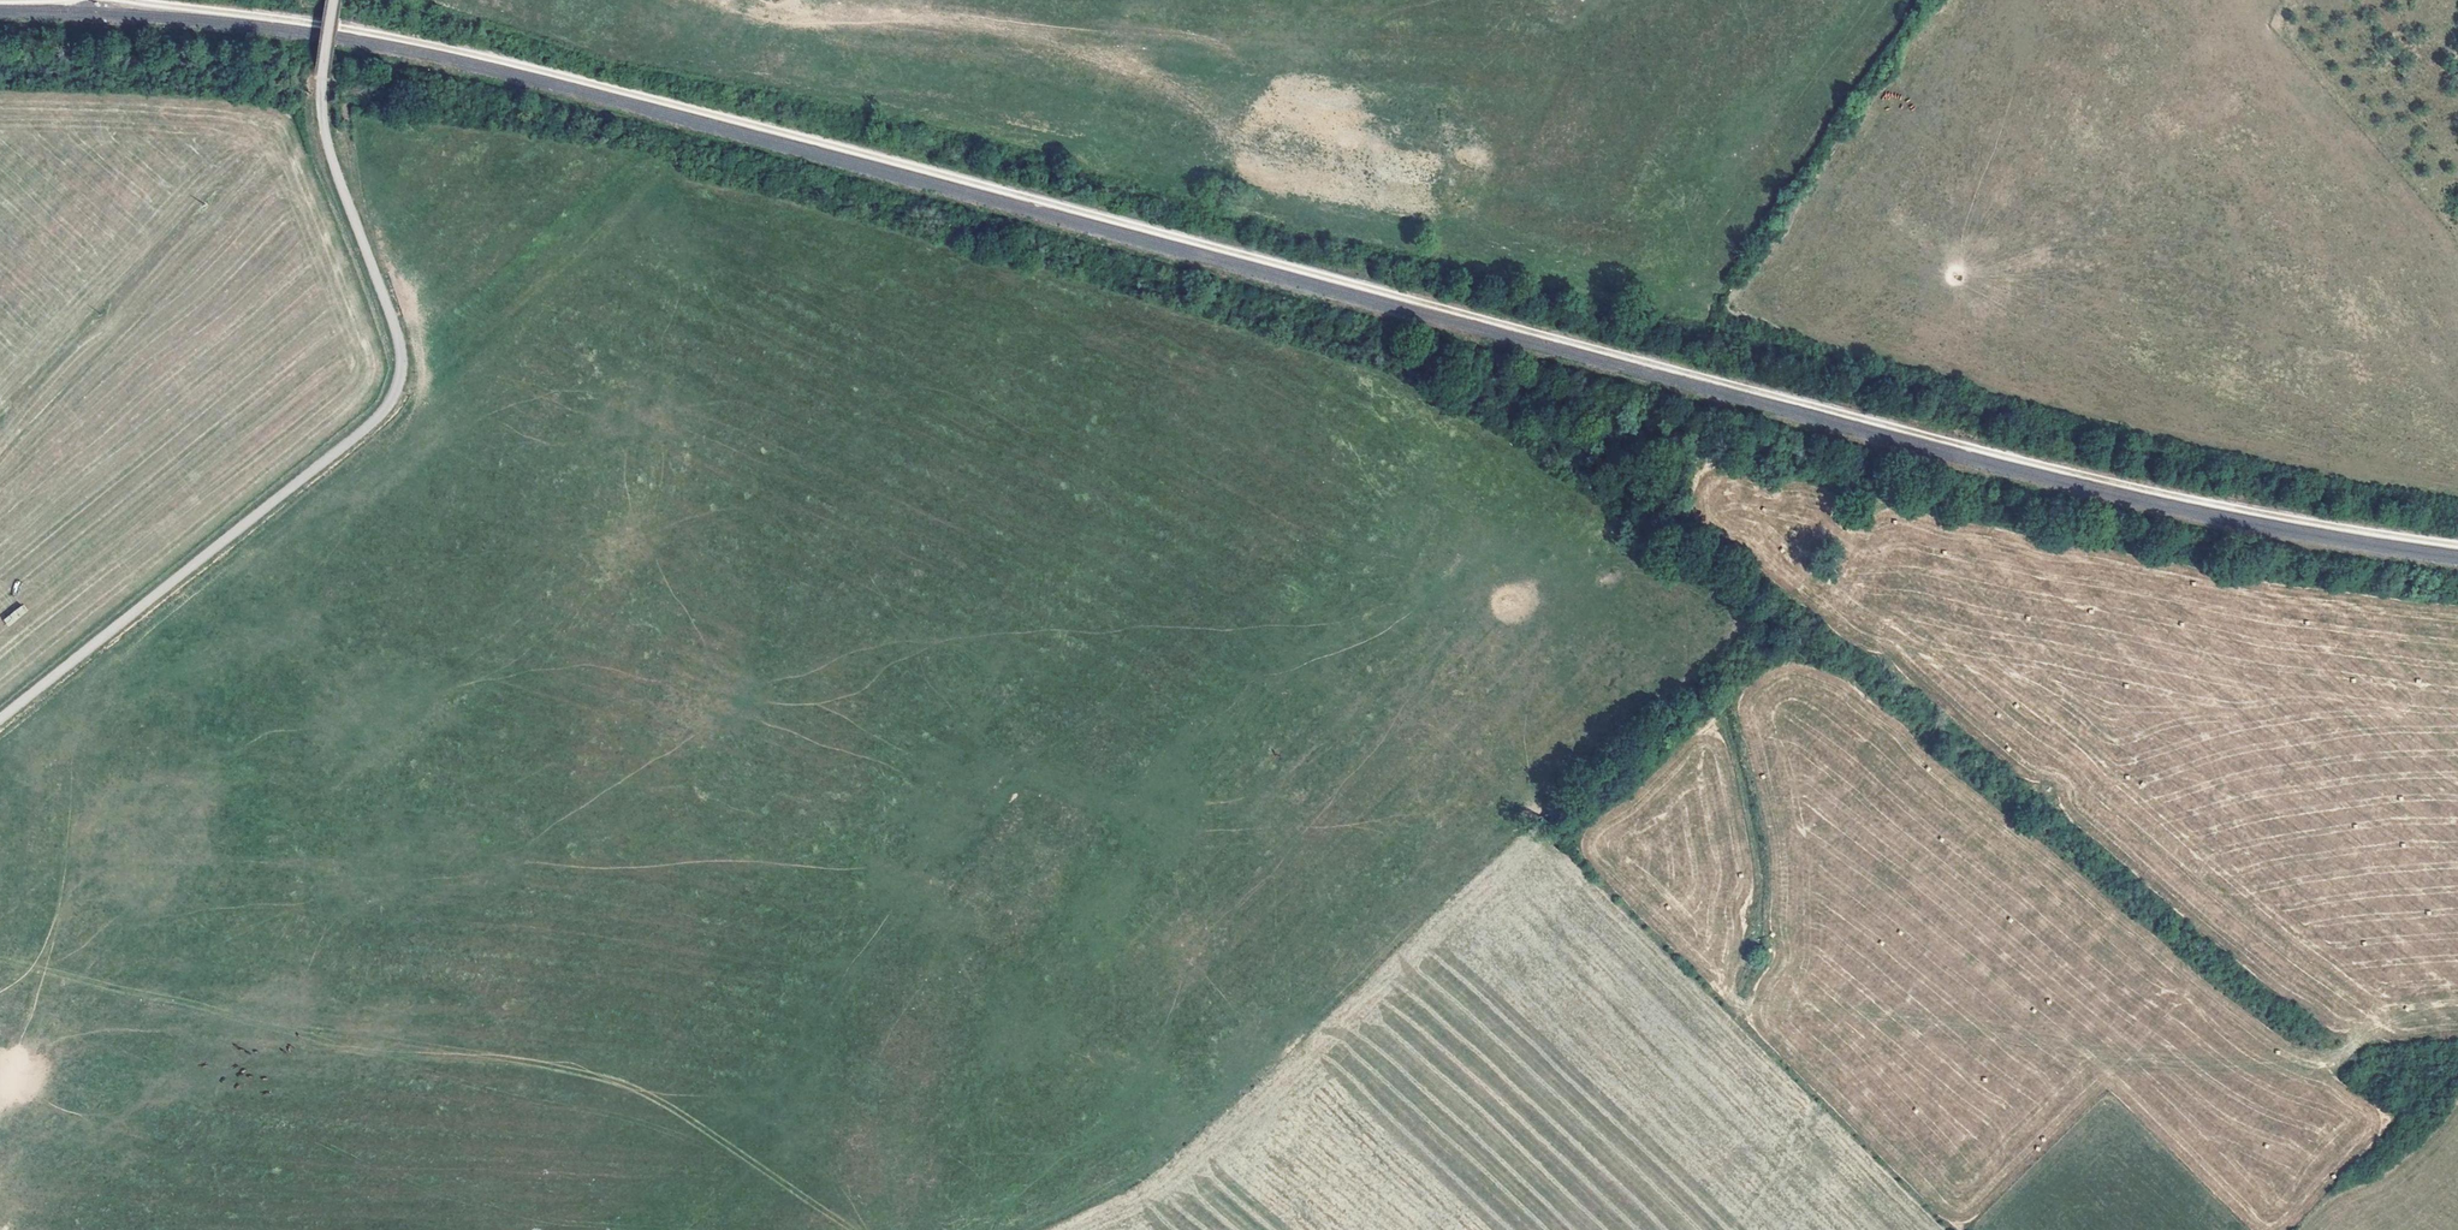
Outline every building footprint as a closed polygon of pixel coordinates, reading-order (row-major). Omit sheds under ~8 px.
[(22,603),(3,620),(8,627),(28,610),(22,603)]
